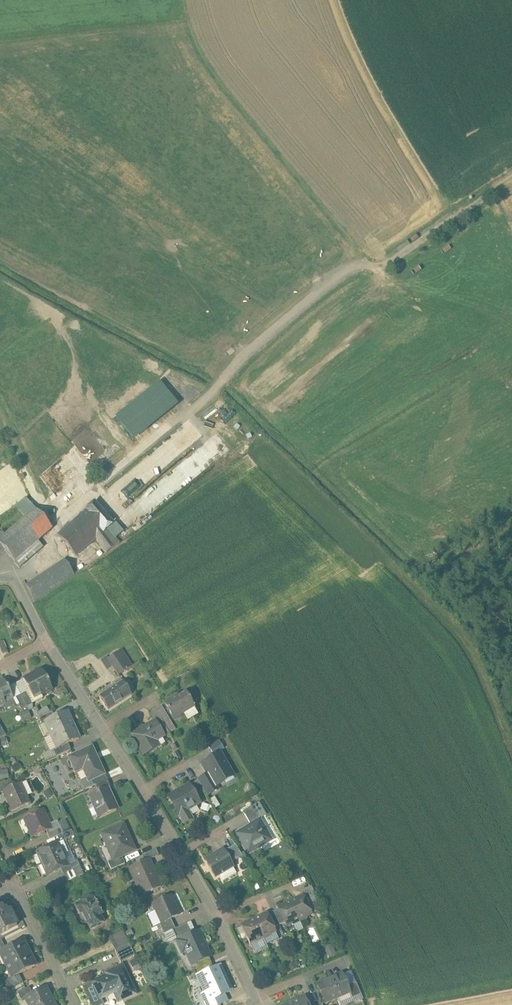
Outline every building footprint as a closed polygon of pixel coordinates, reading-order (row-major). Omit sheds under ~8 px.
[(155,385),(116,417),(133,439),(173,407),(155,385)] [(26,498),(16,507),(25,517),(35,508),(26,498)] [(114,523),(94,502),(86,509),(80,515),(99,536),(108,528),(114,523)] [(0,539),(0,545),(4,550),(14,560),(20,567),(43,547),(38,541),(52,528),(35,508),(25,517),(0,539)] [(80,515),(58,534),(76,556),(96,538),(106,552),(119,543),(108,528),(99,536),(80,515)] [(65,560),(27,585),(34,601),(74,574),(65,560)] [(108,658),(107,658),(112,665),(126,656),(122,649),(108,658)] [(106,656),(101,660),(107,669),(112,665),(107,658),(108,658),(106,656)] [(126,656),(112,665),(115,670),(129,661),(126,656)] [(129,661),(115,670),(118,675),(133,666),(129,661)] [(41,670),(23,679),(34,699),(41,696),(41,695),(52,689),(49,683),(48,681),(47,681),(41,670)] [(0,682),(0,706),(13,699),(8,690),(9,689),(7,686),(7,687),(3,680),(0,682)] [(123,681),(100,696),(108,710),(131,695),(123,681)] [(33,704),(26,691),(20,694),(27,707),(33,704)] [(187,693),(179,697),(178,695),(165,703),(168,709),(166,711),(167,713),(169,712),(173,719),(195,707),(187,693)] [(27,707),(20,694),(15,697),(21,710),(27,707)] [(175,730),(161,705),(155,709),(161,719),(167,729),(170,733),(175,730)] [(19,714),(24,721),(32,716),(27,709),(19,714)] [(161,719),(155,709),(149,712),(154,720),(155,720),(156,722),(161,719)] [(52,712),(39,719),(41,724),(45,723),(55,718),(52,712)] [(55,718),(45,723),(51,736),(73,726),(67,713),(55,718)] [(167,729),(161,719),(156,722),(162,732),(167,729)] [(154,720),(131,734),(144,755),(155,748),(151,743),(160,737),(164,735),(162,732),(156,722),(155,720),(154,720)] [(73,726),(51,736),(57,749),(68,744),(79,739),(73,726)] [(167,729),(162,732),(164,735),(160,737),(164,743),(173,738),(170,733),(167,729)] [(213,753),(223,745),(218,738),(208,746),(213,753)] [(57,749),(54,751),(56,757),(71,750),(68,744),(57,749)] [(95,753),(92,747),(69,757),(76,772),(77,771),(75,769),(82,766),(87,778),(89,782),(91,781),(104,774),(98,760),(98,759),(96,753),(95,753)] [(220,753),(202,764),(208,774),(215,786),(233,776),(220,753)] [(0,770),(0,779),(9,778),(8,769),(0,770)] [(104,774),(91,781),(93,786),(95,785),(107,779),(105,774),(104,774)] [(215,786),(208,774),(199,779),(208,795),(217,789),(215,786)] [(87,778),(78,782),(83,791),(93,786),(91,781),(89,782),(87,778)] [(0,784),(0,793),(3,792),(14,787),(10,779),(0,784)] [(107,779),(95,785),(99,791),(107,788),(107,789),(111,787),(107,779)] [(198,780),(189,785),(196,797),(204,792),(198,780)] [(14,787),(3,792),(12,810),(29,803),(20,784),(14,787)] [(188,784),(168,797),(184,824),(192,819),(187,811),(200,803),(196,797),(189,785),(188,784)] [(99,791),(90,795),(100,817),(117,810),(107,789),(107,788),(99,791)] [(267,815),(259,802),(254,805),(262,818),(267,815)] [(254,805),(243,811),(251,824),(260,819),(262,818),(254,805)] [(42,810),(24,818),(33,837),(46,831),(50,829),(48,825),(42,810)] [(251,824),(235,833),(247,854),(272,840),(260,819),(251,824)] [(57,821),(48,825),(50,829),(46,831),(50,840),(57,836),(63,834),(57,821)] [(123,824),(101,834),(113,860),(116,859),(122,856),(136,850),(123,824)] [(63,834),(57,836),(60,842),(74,836),(71,830),(63,834)] [(58,843),(37,852),(42,864),(63,854),(58,843)] [(242,856),(235,844),(229,848),(232,852),(236,860),(242,856)] [(156,849),(143,855),(146,861),(150,859),(150,860),(159,855),(156,849)] [(223,850),(205,860),(215,877),(233,867),(231,863),(227,855),(223,850)] [(232,852),(227,855),(231,863),(236,860),(232,852)] [(63,854),(42,864),(47,875),(61,869),(68,866),(68,865),(63,854)] [(122,856),(116,859),(113,860),(108,862),(112,870),(125,863),(122,856)] [(146,861),(129,868),(141,896),(162,887),(150,860),(150,859),(146,861)] [(77,861),(68,865),(68,866),(61,869),(64,874),(80,867),(77,861)] [(64,874),(67,882),(83,874),(80,867),(64,874)] [(311,886),(300,891),(302,896),(303,896),(307,905),(318,900),(311,886)] [(171,895),(153,904),(161,923),(163,922),(171,919),(180,915),(171,895)] [(93,896),(75,905),(80,914),(83,913),(86,918),(85,919),(89,927),(95,924),(97,926),(104,922),(100,914),(101,913),(99,908),(93,896)] [(302,896),(290,902),(300,922),(306,919),(306,916),(311,914),(307,905),(303,896),(302,896)] [(290,902),(277,908),(278,909),(284,922),(286,926),(291,924),(294,925),(300,922),(290,902)] [(7,911),(6,909),(3,910),(1,907),(0,907),(0,934),(17,925),(9,910),(7,911)] [(284,922),(278,909),(272,911),(279,925),(284,922)] [(279,925),(272,911),(267,914),(273,928),(279,925)] [(267,914),(267,913),(254,919),(264,939),(269,936),(270,934),(275,932),(273,928),(267,914)] [(171,919),(163,922),(161,923),(160,923),(165,933),(172,930),(175,928),(171,919)] [(254,919),(241,925),(242,926),(247,937),(250,944),(255,941),(258,942),(264,939),(254,919)] [(175,928),(172,930),(177,941),(193,934),(188,923),(175,928)] [(247,937),(242,926),(236,929),(242,940),(247,937)] [(123,931),(110,937),(115,950),(129,943),(123,931)] [(177,941),(182,953),(186,951),(192,965),(193,965),(209,958),(210,957),(199,931),(193,934),(177,941)] [(0,951),(0,954),(6,965),(28,953),(22,940),(6,948),(0,951)] [(129,943),(115,950),(121,962),(135,955),(129,943)] [(28,953),(6,965),(12,977),(19,974),(35,966),(28,953)] [(209,958),(193,965),(196,970),(211,963),(209,958)] [(211,963),(196,970),(198,975),(213,968),(211,963)] [(122,966),(113,970),(113,972),(93,981),(93,982),(101,999),(101,998),(119,990),(123,999),(135,994),(122,966)] [(198,975),(209,1000),(209,1001),(217,997),(231,991),(219,966),(213,968),(198,975)] [(19,974),(12,977),(6,980),(11,989),(23,983),(19,974)] [(342,974),(329,979),(337,998),(350,992),(347,986),(342,974)] [(329,979),(317,985),(324,1003),(337,998),(329,979)] [(83,987),(91,1004),(101,1004),(103,1004),(101,998),(101,999),(93,982),(83,987)] [(356,982),(347,986),(350,992),(352,998),(361,994),(356,982)] [(29,987),(18,993),(21,1000),(25,997),(32,993),(29,987)] [(25,997),(29,1004),(38,1004),(51,999),(45,987),(32,993),(25,997)] [(292,1002),(293,1004),(308,1004),(305,997),(292,1002)]
